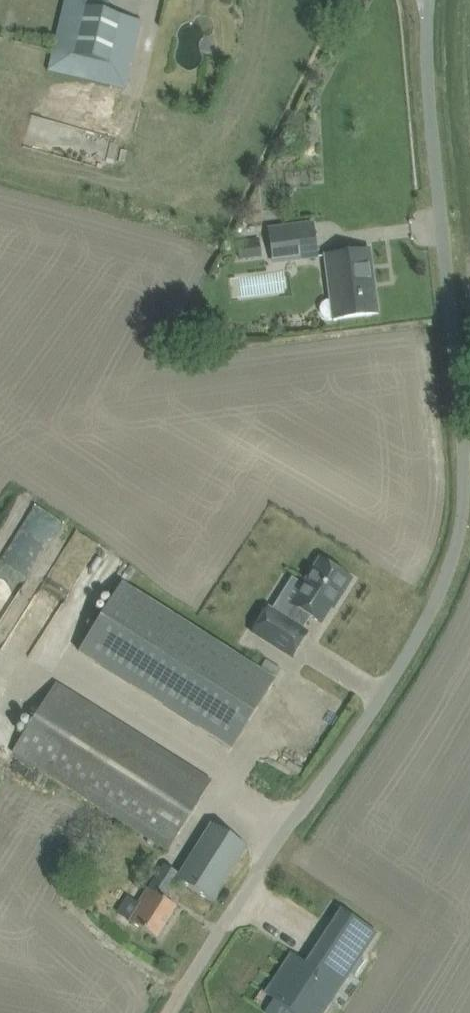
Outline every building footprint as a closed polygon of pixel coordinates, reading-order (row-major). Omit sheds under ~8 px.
[(47,70),(125,89),(141,21),(105,12),(109,0),(64,0),(47,70)] [(249,22),(164,2),(130,141),(215,162),(249,22)] [(311,223),(268,229),(272,262),(316,257),(311,223)] [(325,256),(330,300),(325,301),(322,304),(320,308),(321,314),(324,318),(328,319),(378,313),(370,250),(325,256)] [(231,274),(233,296),(288,291),(286,269),(231,274)] [(268,609),(253,633),(292,658),(308,632),(303,629),(311,617),(321,623),(339,596),(341,597),(352,579),(320,559),(293,604),(295,606),(286,620),(268,609)] [(122,584),(80,652),(233,748),(275,680),(282,670),(266,660),(260,671),(231,653),(231,652),(125,586),(122,584)] [(11,753),(168,851),(212,780),(56,682),(11,753)] [(130,921),(140,928),(157,938),(176,907),(164,900),(177,880),(212,902),(247,846),(212,824),(179,875),(164,865),(139,904),(141,905),(130,921)] [(273,997),(296,1012),(324,1012),(378,933),(343,910),(306,963),(292,953),(265,992),(273,997)]
